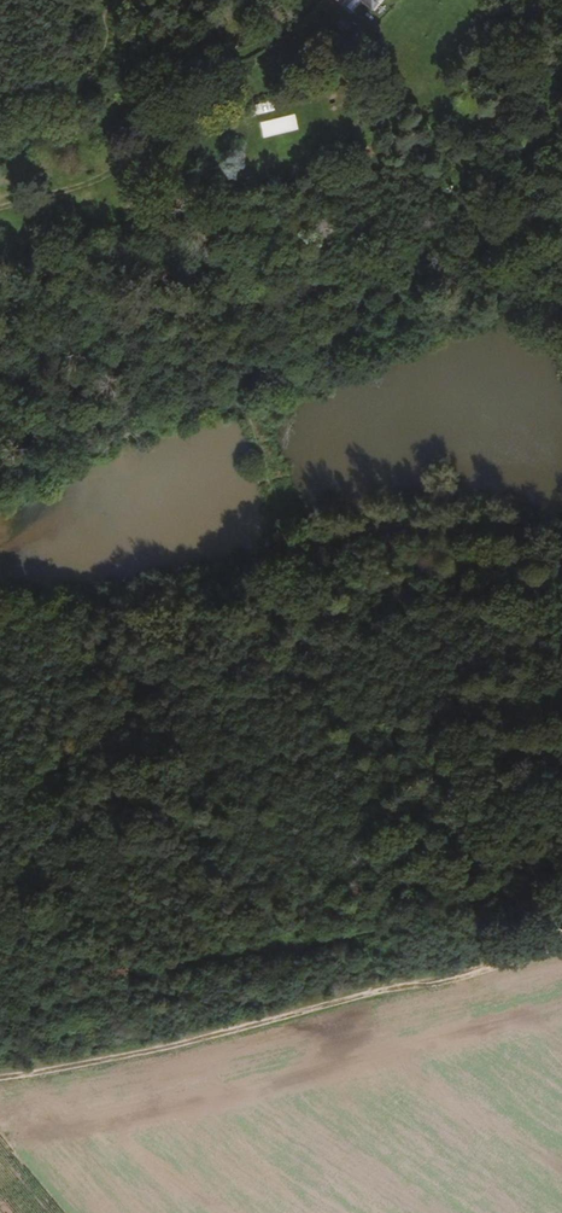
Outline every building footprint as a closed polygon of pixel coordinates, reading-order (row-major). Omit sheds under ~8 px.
[(359,11),(368,0),(345,0),(359,11)] [(328,103),(337,109),(343,101),(334,94),(328,103)] [(260,123),(264,138),(299,130),(296,114),(260,123)]
